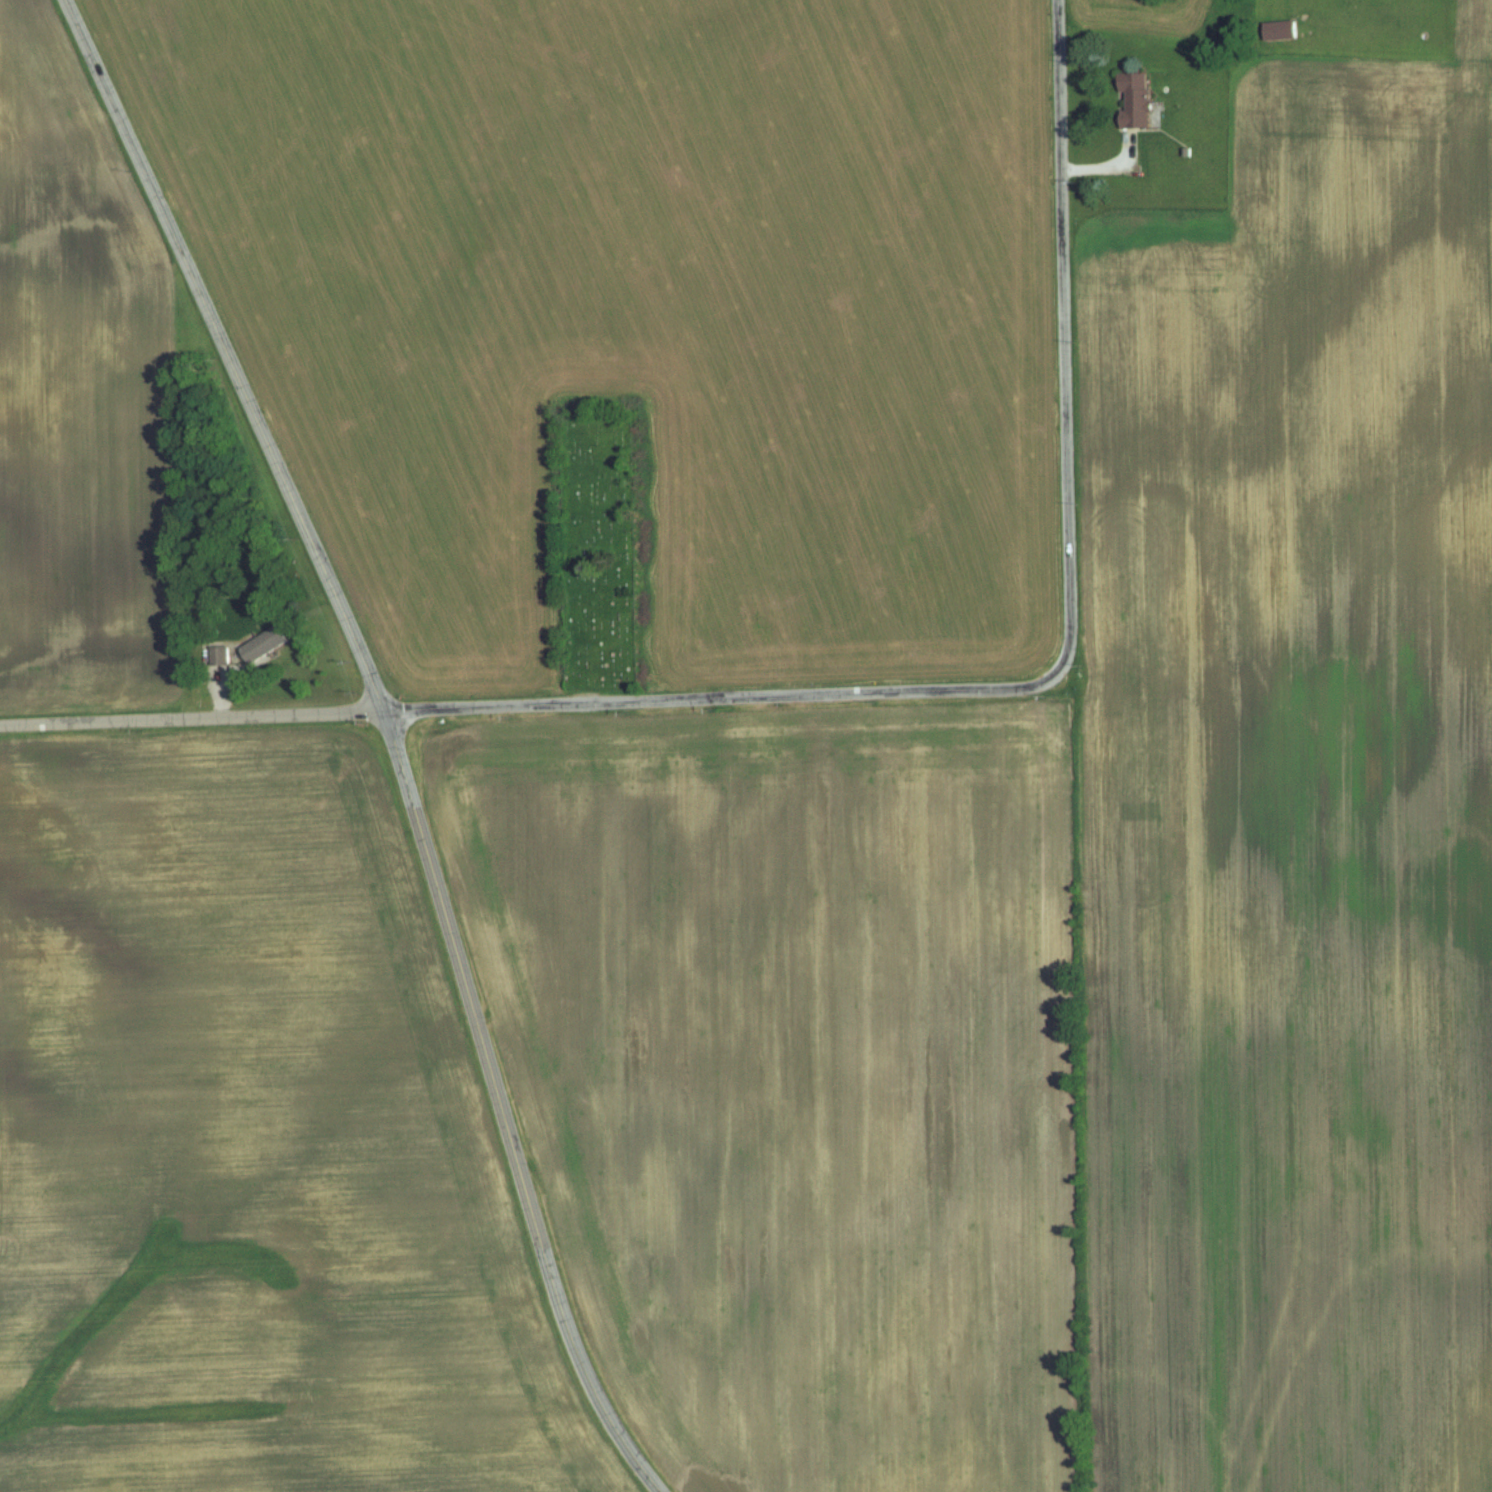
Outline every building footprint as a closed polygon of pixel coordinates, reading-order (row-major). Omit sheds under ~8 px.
[(1267,24),(1268,41),(1300,37),(1298,20),(1267,24)] [(1150,73),(1121,74),(1122,92),(1127,92),(1128,111),(1123,111),(1124,128),(1152,127),(1150,73)] [(242,645),(250,662),(291,641),(282,625),(242,645)] [(230,646),(213,646),(213,664),(230,664),(230,646)]
